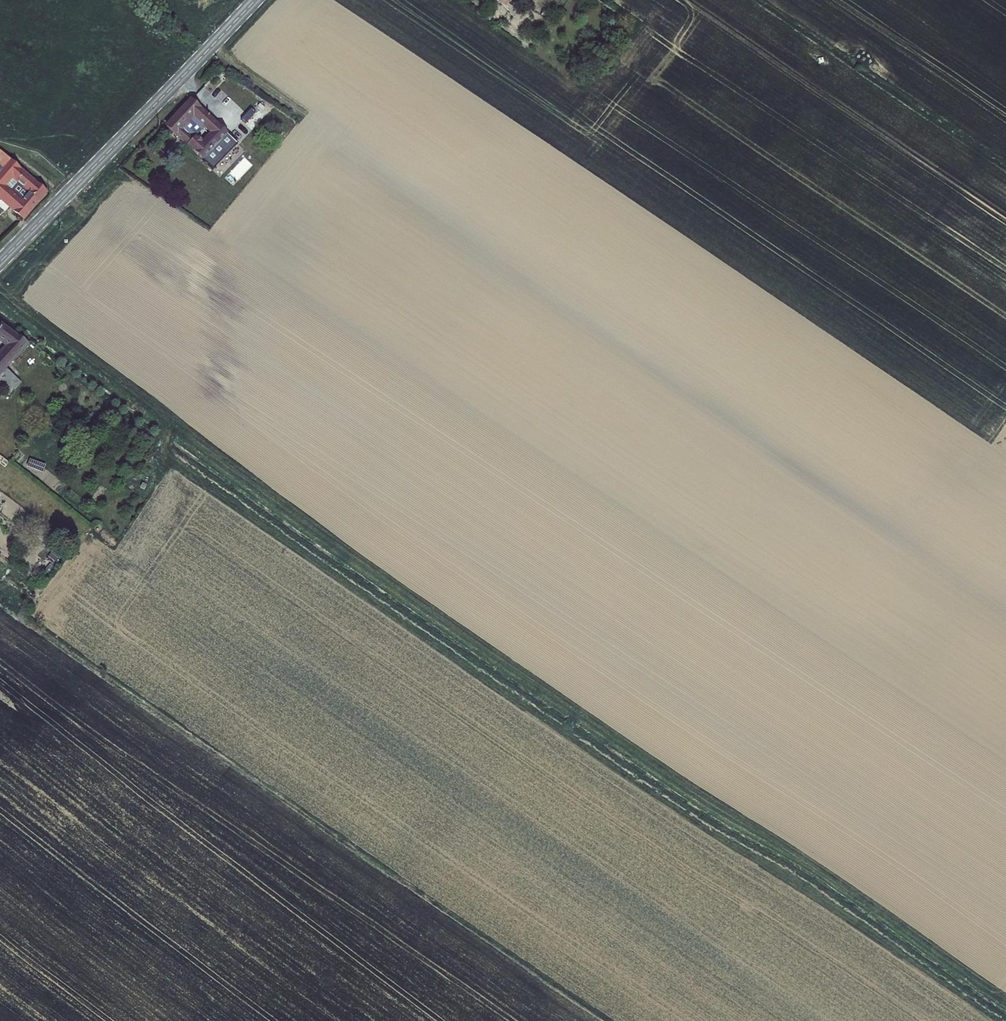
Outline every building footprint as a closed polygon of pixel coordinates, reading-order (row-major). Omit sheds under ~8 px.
[(197,163),(210,149),(216,142),(224,132),(225,132),(188,99),(160,127),(197,163)] [(234,141),(224,132),(216,142),(226,152),(234,141)] [(210,149),(197,163),(204,168),(216,154),(210,149)] [(45,193),(0,159),(0,207),(19,222),(45,193)] [(9,334),(2,329),(0,332),(0,346),(9,334)] [(23,345),(9,334),(0,346),(0,375),(23,345)] [(2,462),(13,449),(0,439),(0,461),(2,462)]
